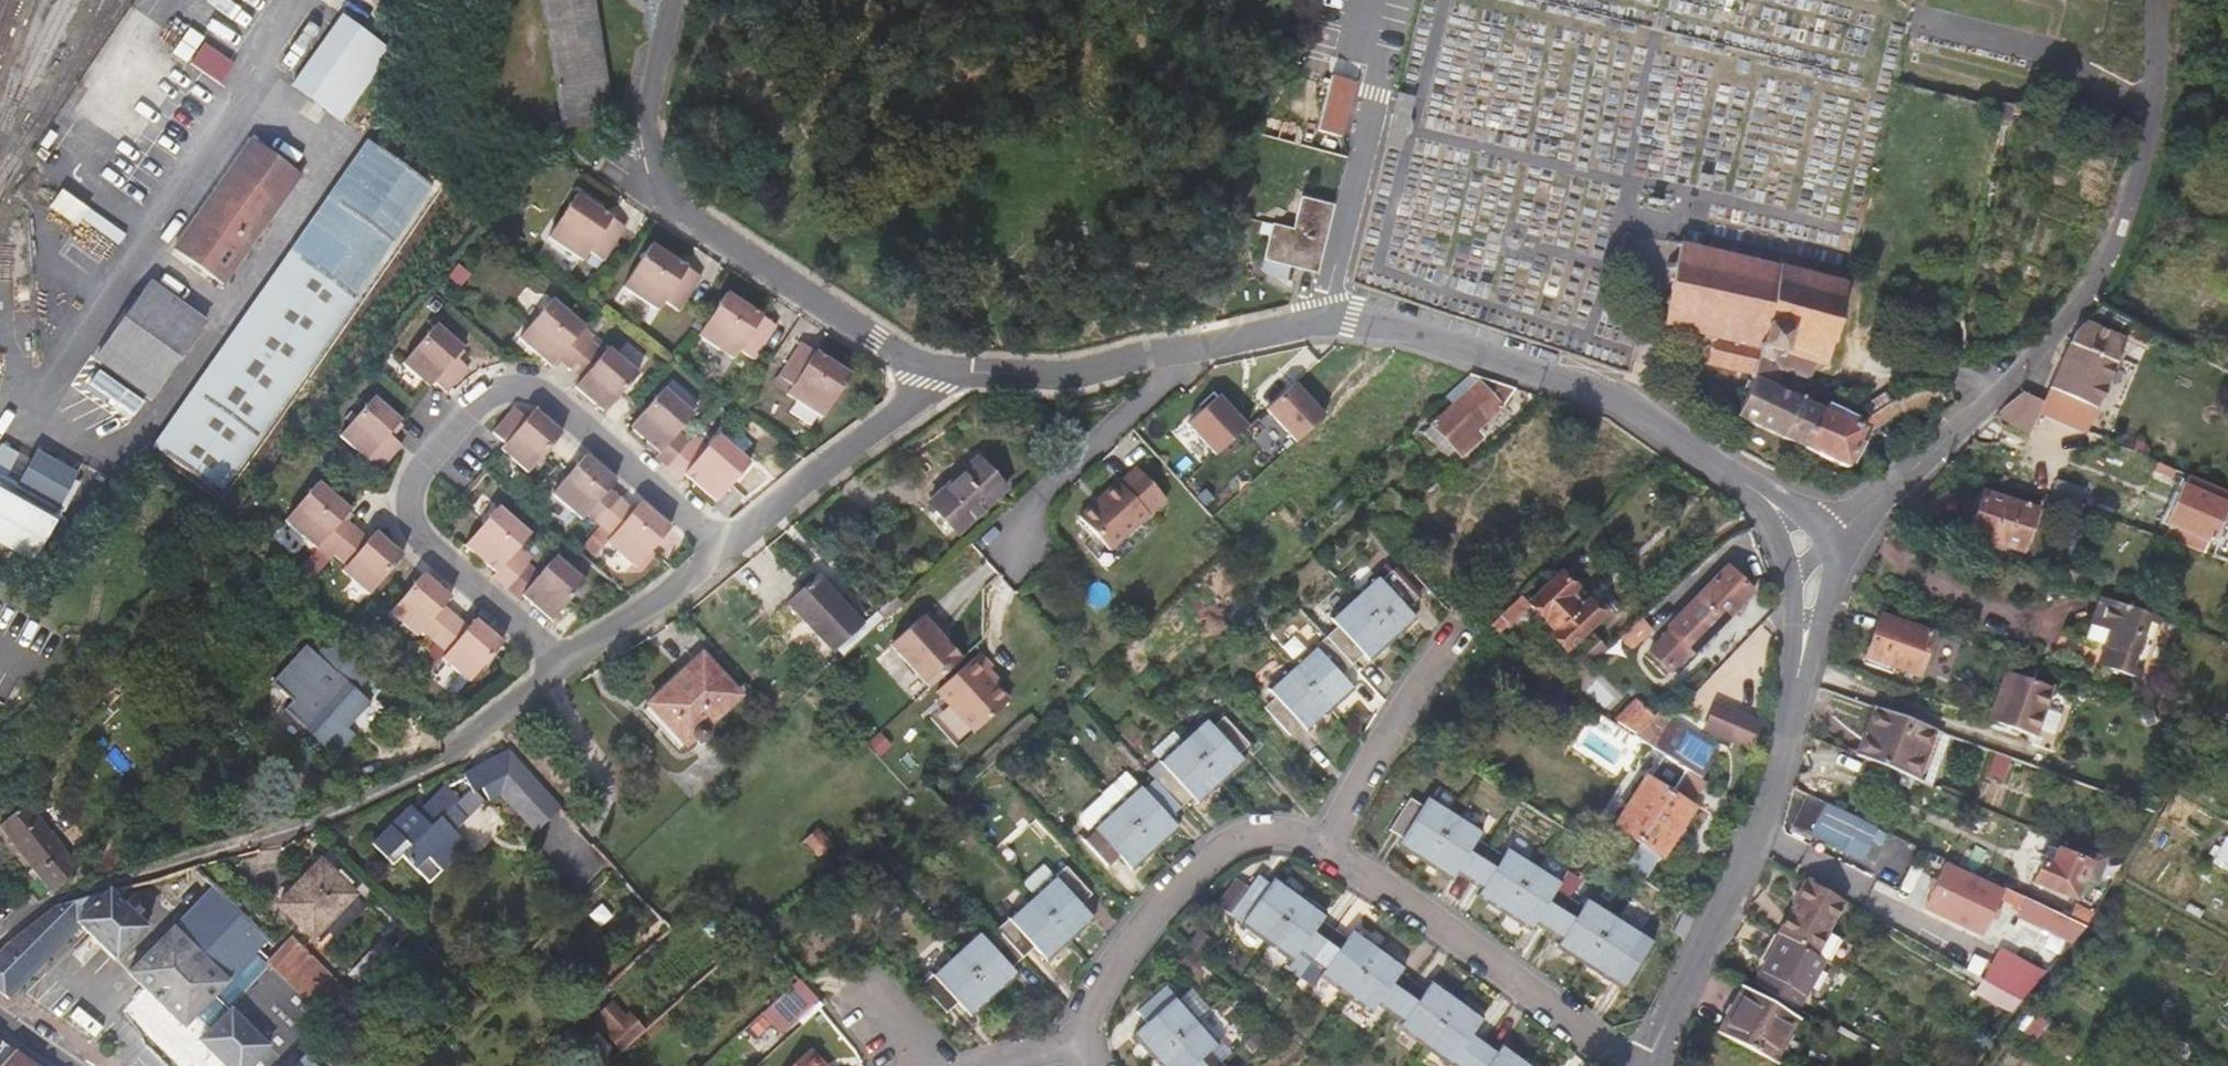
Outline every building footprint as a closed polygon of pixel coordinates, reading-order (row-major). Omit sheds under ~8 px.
[(567,132),(614,122),(590,0),(543,0),(567,132)] [(295,86),(331,111),(381,42),(345,16),(295,86)] [(397,54),(381,42),(331,111),(347,123),(397,54)] [(193,64),(222,84),(237,62),(207,43),(193,64)] [(1324,95),(1347,102),(1352,82),(1329,76),(1324,95)] [(372,139),(156,446),(205,481),(422,173),(372,139)] [(226,285),(304,174),(254,140),(176,250),(226,285)] [(121,245),(128,235),(64,190),(51,208),(78,227),(83,219),(121,245)] [(1286,236),(1267,231),(1264,242),(1261,256),(1307,267),(1313,269),(1316,262),(1331,203),(1297,194),(1289,226),(1286,236)] [(623,227),(573,195),(546,238),(581,261),(586,253),(600,261),(623,227)] [(1270,220),(1267,231),(1286,236),(1289,226),(1270,220)] [(1255,239),(1264,242),(1267,231),(1258,228),(1255,239)] [(1844,282),(1845,278),(1840,277),(1838,281),(1781,267),(1782,261),(1777,259),(1777,262),(1775,266),(1757,260),(1758,255),(1753,254),(1751,259),(1733,255),(1734,249),(1731,247),(1729,253),(1710,249),(1712,243),(1706,241),(1705,248),(1685,243),(1687,236),(1682,235),(1680,241),(1674,240),(1673,244),(1679,246),(1674,264),(1669,263),(1668,267),(1674,268),(1667,295),(1661,294),(1660,299),(1666,300),(1662,319),(1656,317),(1655,321),(1661,323),(1660,328),(1664,329),(1666,322),(1688,328),(1709,333),(1702,362),(1748,373),(1769,382),(1774,365),(1802,373),(1807,359),(1819,362),(1817,369),(1821,370),(1823,361),(1828,341),(1835,342),(1864,349),(1872,310),(1839,301),(1842,287),(1848,288),(1849,284),(1844,282)] [(699,276),(650,244),(622,287),(657,310),(663,302),(676,311),(699,276)] [(1760,249),(1758,255),(1757,260),(1775,266),(1777,262),(1777,259),(1782,261),(1781,267),(1838,281),(1840,277),(1845,278),(1845,271),(1832,268),(1760,249)] [(143,285),(87,360),(147,404),(202,329),(143,285)] [(528,324),(516,338),(522,343),(548,365),(556,356),(568,367),(590,342),(594,338),(589,333),(539,290),(537,292),(535,293),(534,293),(530,293),(525,291),(523,287),(507,306),(528,324)] [(774,325),(724,293),(709,316),(697,335),(732,359),(733,358),(737,351),(738,351),(751,360),(774,325)] [(2147,339),(2153,330),(2129,318),(2124,329),(2147,339)] [(2124,337),(2083,320),(2072,331),(2065,349),(2057,369),(2049,387),(2094,405),(2124,337)] [(399,364),(427,387),(431,382),(444,393),(447,389),(466,367),(453,357),(460,348),(432,324),(399,364)] [(1681,356),(1702,362),(1709,333),(1688,328),(1681,356)] [(1830,364),(1835,342),(1828,341),(1823,361),(1830,364)] [(590,342),(568,367),(581,378),(573,387),(603,413),(636,374),(606,348),(603,353),(590,342)] [(849,374),(798,342),(776,377),(790,386),(785,394),(821,418),(849,374)] [(1815,404),(1769,382),(1748,373),(1730,416),(1797,447),(1797,445),(1815,404)] [(1499,407),(1513,387),(1497,381),(1480,375),(1431,421),(1458,451),(1481,433),(1476,426),(1499,407)] [(1883,388),(1889,401),(1894,398),(1924,383),(1906,377),(1883,388)] [(1293,382),(1266,406),(1295,439),(1322,414),(1293,382)] [(691,413),(658,385),(624,423),(649,444),(657,451),(653,455),(666,468),(694,436),(681,425),(691,413)] [(2088,419),(2094,405),(2049,387),(2043,400),(2088,419)] [(2037,415),(2043,400),(2019,392),(2003,403),(2037,415)] [(1245,424),(1216,394),(1186,422),(1214,452),(1245,424)] [(398,421),(370,396),(337,436),(377,470),(393,451),(398,445),(386,434),(398,421)] [(1864,427),(1902,407),(1894,398),(1889,401),(1851,421),(1859,425),(1864,427)] [(1859,425),(1851,421),(1815,404),(1797,445),(1797,447),(1840,466),(1859,425)] [(545,422),(532,410),(525,418),(512,407),(491,432),(503,442),(503,443),(498,449),(526,472),(559,434),(545,422)] [(750,464),(717,435),(706,447),(694,436),(666,468),(680,480),(684,475),(692,482),(716,503),(750,464)] [(978,453),(931,498),(960,529),(1008,483),(978,453)] [(593,529),(618,500),(606,489),(613,480),(596,465),(583,454),(550,493),(593,529)] [(26,457),(7,490),(44,512),(63,478),(26,457)] [(1116,477),(1076,511),(1106,546),(1164,496),(1135,463),(1117,478),(1116,477)] [(2200,475),(2196,484),(2191,484),(2177,524),(2181,525),(2225,543),(2227,544),(2227,487),(2200,475)] [(72,481),(65,495),(81,504),(89,490),(72,481)] [(347,510),(315,482),(282,521),(326,560),(353,528),(347,524),(341,518),(347,510)] [(7,490),(0,487),(0,547),(23,561),(50,515),(44,512),(7,490)] [(1983,491),(1967,533),(2018,550),(2033,508),(1983,491)] [(660,520),(638,502),(631,511),(618,500),(593,529),(599,535),(635,566),(668,528),(660,520)] [(505,587),(526,562),(513,551),(529,533),(499,507),(466,546),(487,564),(494,571),(491,575),(505,587)] [(59,522),(48,541),(56,545),(67,527),(59,522)] [(2222,556),(2225,543),(2181,525),(2175,541),(2222,556)] [(399,556),(372,532),(366,540),(360,534),(353,528),(326,560),(366,594),(399,556)] [(539,573),(526,562),(505,587),(519,599),(522,594),(530,601),(551,619),(584,581),(554,555),(539,573)] [(1691,601),(1717,626),(1730,613),(1734,617),(1741,610),(1736,605),(1748,592),(1724,568),(1691,601)] [(1374,575),(1350,597),(1388,639),(1412,616),(1403,607),(1413,598),(1388,570),(1378,579),(1374,575)] [(448,598),(420,574),(387,613),(427,647),(454,616),(447,611),(441,605),(448,598)] [(1561,576),(1529,606),(1554,632),(1551,637),(1566,655),(1544,674),(1556,684),(1562,689),(1566,685),(1583,671),(1585,669),(1571,652),(1590,635),(1603,622),(1561,576)] [(817,577),(789,604),(833,649),(859,624),(817,577)] [(2155,684),(2176,624),(2097,596),(2089,623),(2105,629),(2094,663),(2155,684)] [(1365,661),(1388,639),(1350,597),(1327,619),(1335,627),(1324,637),(1349,665),(1359,655),(1365,661)] [(1529,606),(1520,598),(1498,620),(1507,628),(1529,606)] [(1661,636),(1682,657),(1684,659),(1696,647),(1700,652),(1709,643),(1704,639),(1717,626),(1691,601),(1659,634),(1661,636)] [(891,644),(930,687),(962,657),(936,629),(941,624),(928,610),(891,644)] [(1930,633),(1878,614),(1863,655),(1917,674),(1930,633)] [(499,643),(473,620),(467,627),(461,623),(454,616),(427,647),(466,681),(499,643)] [(327,668),(304,691),(301,688),(284,707),(326,745),(329,742),(336,749),(351,733),(345,726),(366,702),(349,687),(370,666),(329,628),(308,651),(327,668)] [(1620,659),(1642,641),(1631,630),(1609,648),(1620,659)] [(1606,651),(1590,635),(1571,652),(1585,669),(1606,651)] [(1682,657),(1661,636),(1642,656),(1663,676),(1682,657)] [(1340,674),(1349,665),(1324,637),(1315,646),(1312,644),(1288,668),(1327,710),(1351,687),(1340,674)] [(980,651),(938,689),(975,729),(1009,698),(984,672),(992,665),(980,651)] [(1532,675),(1538,669),(1520,654),(1514,660),(1532,675)] [(705,659),(646,715),(684,755),(743,700),(705,659)] [(1303,732),(1327,710),(1288,668),(1264,690),(1268,694),(1259,702),(1284,730),(1293,722),(1303,732)] [(2053,687),(2006,670),(1989,719),(2036,735),(2053,687)] [(1591,681),(1583,671),(1566,685),(1575,695),(1591,681)] [(1616,721),(1632,736),(1650,717),(1635,703),(1616,721)] [(1876,705),(1856,754),(1864,757),(1897,771),(1907,774),(1915,757),(1923,760),(1936,727),(1876,705)] [(1201,715),(1177,737),(1216,780),(1239,758),(1231,748),(1240,738),(1215,710),(1204,720),(1201,715)] [(1714,752),(1653,714),(1650,717),(1632,736),(1631,737),(1662,756),(1697,778),(1714,752)] [(1159,769),(1149,778),(1175,807),(1185,797),(1192,803),(1216,780),(1177,737),(1152,760),(1159,769)] [(393,861),(402,852),(430,878),(469,839),(457,826),(469,813),(457,800),(461,794),(477,786),(484,798),(497,792),(533,830),(559,806),(504,748),(469,766),(469,772),(448,783),(446,782),(419,809),(411,803),(372,841),(393,861)] [(1635,841),(1657,855),(1706,783),(1697,778),(1662,756),(1646,780),(1644,778),(1612,826),(1635,841)] [(1889,790),(1897,771),(1864,757),(1856,777),(1889,790)] [(1133,784),(1111,805),(1150,848),(1173,828),(1164,816),(1175,807),(1149,778),(1138,789),(1133,784)] [(1806,793),(1792,824),(1814,834),(1819,823),(1840,832),(1849,836),(1859,818),(1806,793)] [(1394,846),(1421,863),(1452,814),(1424,797),(1419,807),(1407,800),(1388,830),(1399,837),(1394,846)] [(78,863),(30,799),(1,820),(52,892),(78,863)] [(71,826),(72,826),(77,822),(61,801),(56,805),(71,826)] [(1126,871),(1150,848),(1111,805),(1087,827),(1089,831),(1080,840),(1106,870),(1116,860),(1126,871)] [(1480,832),(1452,814),(1421,863),(1449,881),(1455,873),(1467,881),(1486,850),(1475,843),(1480,832)] [(1831,851),(1840,832),(1819,823),(1814,834),(1792,824),(1789,831),(1831,851)] [(816,825),(803,837),(817,853),(829,841),(816,825)] [(65,830),(86,856),(91,849),(72,826),(71,826),(65,830)] [(1640,880),(1657,855),(1635,841),(1620,866),(1636,877),(1640,880)] [(2050,843),(2044,857),(2050,861),(2055,846),(2050,843)] [(2050,861),(2044,857),(2035,878),(2074,895),(2089,861),(2055,846),(2050,861)] [(1498,858),(1486,850),(1467,881),(1478,887),(1473,897),(1501,914),(1532,865),(1505,848),(1498,858)] [(278,902),(311,935),(354,892),(321,860),(278,902)] [(1943,861),(1923,907),(1979,934),(2001,889),(1943,861)] [(1559,881),(1532,865),(1501,914),(1528,931),(1534,923),(1545,930),(1565,899),(1553,892),(1559,881)] [(1063,866),(1028,898),(1066,939),(1091,917),(1080,904),(1089,895),(1063,866)] [(1231,927),(1260,948),(1296,899),(1268,879),(1261,888),(1251,881),(1224,917),(1233,923),(1231,927)] [(171,925),(126,970),(182,1025),(250,954),(259,944),(268,935),(215,881),(172,925),(171,925)] [(14,899),(0,882),(0,905),(3,908),(14,899)] [(1808,883),(1778,937),(1781,939),(1813,957),(1844,903),(1808,883)] [(109,888),(57,906),(7,942),(0,949),(0,991),(9,998),(79,924),(111,955),(143,922),(109,888)] [(1576,907),(1565,899),(1545,930),(1557,937),(1552,946),(1580,964),(1612,915),(1583,897),(1576,907)] [(1028,898),(994,929),(1020,957),(1031,947),(1043,960),(1066,939),(1028,898)] [(1323,919),(1296,899),(1260,948),(1288,968),(1294,957),(1306,966),(1329,935),(1318,926),(1323,919)] [(1687,932),(1695,914),(1687,910),(1684,907),(1675,927),(1686,932),(1687,932)] [(2049,927),(2073,939),(2081,929),(2085,925),(2056,911),(2049,927)] [(1639,933),(1612,915),(1580,964),(1609,981),(1615,970),(1626,977),(1646,947),(1635,940),(1639,933)] [(974,927),(949,950),(991,994),(1015,973),(1009,967),(1020,957),(994,929),(984,937),(974,927)] [(1340,943),(1329,935),(1306,966),(1316,972),(1312,979),(1341,1000),(1376,952),(1348,932),(1340,943)] [(197,1039),(224,1065),(266,1065),(318,1008),(323,1014),(349,988),(294,934),(281,948),(273,957),(271,959),(272,962),(265,969),(197,1039)] [(1200,961),(1210,950),(1194,936),(1184,948),(1200,961)] [(1799,1012),(1825,964),(1813,957),(1781,939),(1754,988),(1799,1012)] [(250,954),(265,969),(272,962),(271,959),(273,957),(259,944),(250,954)] [(965,1017),(991,994),(949,950),(926,971),(927,974),(917,984),(943,1012),(954,1003),(965,1017)] [(1401,970),(1376,952),(1341,1000),(1366,1019),(1373,1009),(1385,1018),(1408,986),(1397,979),(1401,970)] [(1420,995),(1408,986),(1385,1018),(1395,1026),(1393,1031),(1419,1050),(1453,1002),(1428,984),(1420,995)] [(1734,986),(1712,1027),(1774,1060),(1795,1019),(1734,986)] [(1125,1040),(1147,1065),(1190,1026),(1172,1005),(1169,1002),(1166,1003),(1155,991),(1130,1014),(1140,1027),(1125,1040)] [(1202,1014),(1184,994),(1172,1005),(1190,1026),(1202,1014)] [(1453,1002),(1419,1050),(1442,1065),(1466,1065),(1484,1041),(1473,1034),(1480,1022),(1453,1002)] [(602,1041),(615,1054),(641,1031),(628,1018),(602,1041)] [(1201,1060),(1211,1050),(1190,1026),(1147,1065),(1148,1065),(1206,1065),(1201,1060)] [(14,1049),(0,1039),(0,1065),(14,1049)] [(1484,1041),(1466,1065),(1523,1065),(1525,1063),(1501,1046),(1497,1051),(1484,1041)] [(814,1048),(794,1065),(831,1065),(814,1048)] [(0,1065),(36,1065),(24,1057),(14,1049),(0,1065)]
